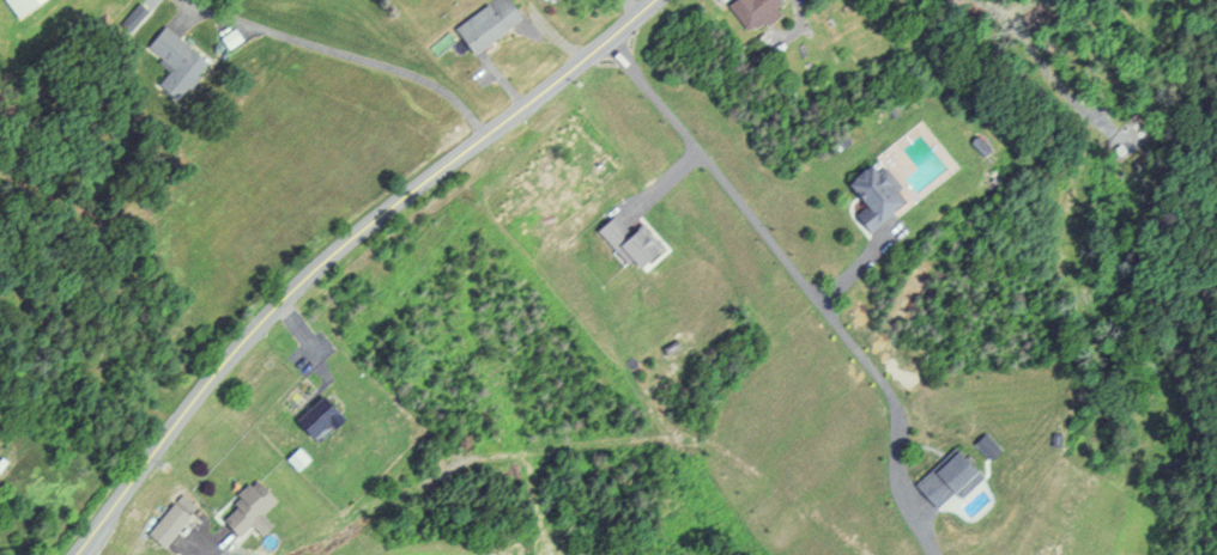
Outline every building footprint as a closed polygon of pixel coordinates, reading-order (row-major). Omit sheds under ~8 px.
[(48,0),(7,0),(24,20),(48,0)] [(526,19),(512,0),(494,0),(460,25),(480,53),(526,19)] [(754,36),(789,7),(783,0),(740,0),(731,7),(754,36)] [(150,46),(175,65),(162,83),(183,99),(213,60),(166,25),(150,46)] [(995,154),(986,138),(978,142),(987,158),(995,154)] [(645,273),(671,249),(647,224),(637,233),(619,213),(604,228),(645,273)] [(301,421),(320,441),(348,413),(329,394),(301,421)] [(997,460),(1006,449),(985,433),(977,444),(997,460)] [(961,492),(963,494),(988,474),(966,448),(922,484),(941,507),(961,492)] [(284,500),(263,479),(225,516),(245,537),(258,525),(269,537),(280,526),(269,515),(284,500)] [(151,534),(168,547),(193,515),(177,502),(151,534)]
